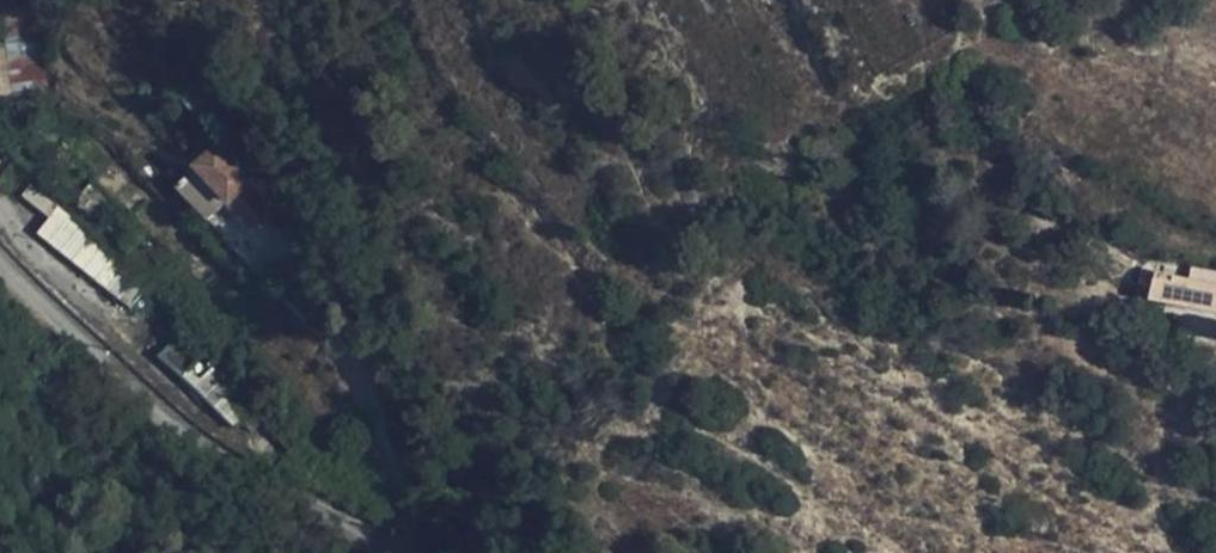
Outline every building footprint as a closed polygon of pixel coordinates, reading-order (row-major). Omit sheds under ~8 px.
[(30,38),(30,6),(9,7),(9,38),(30,38)] [(44,85),(43,40),(0,41),(0,86),(44,85)] [(194,173),(229,208),(254,182),(226,154),(220,159),(215,152),(194,173)] [(254,182),(229,208),(253,231),(272,213),(265,206),(270,199),(254,182)] [(182,303),(74,219),(59,239),(166,323),(182,303)] [(1151,290),(1154,279),(1155,275),(1142,272),(1137,287),(1151,290)] [(1154,279),(1151,290),(1147,305),(1215,321),(1215,293),(1154,279)] [(278,404),(206,333),(174,366),(248,435),(278,404)]
